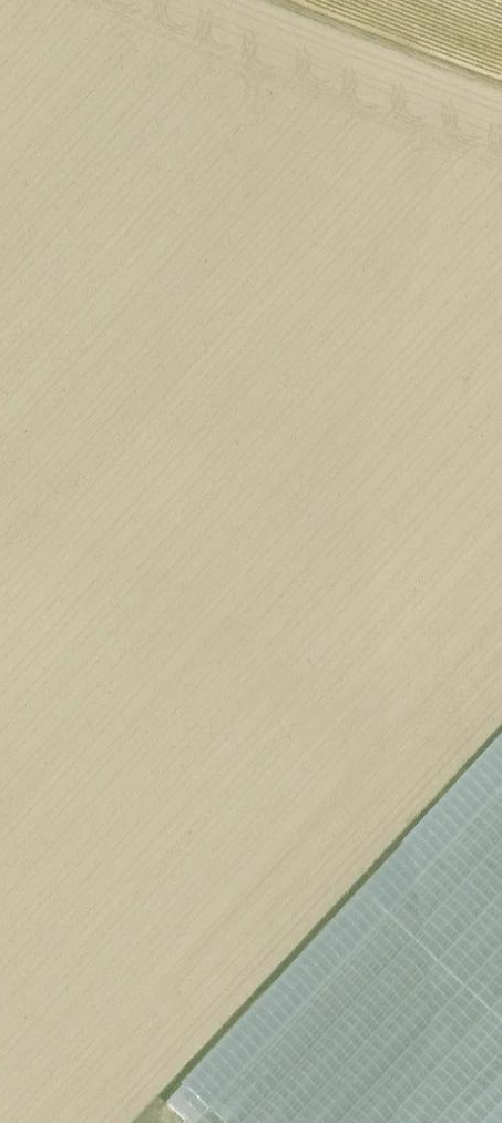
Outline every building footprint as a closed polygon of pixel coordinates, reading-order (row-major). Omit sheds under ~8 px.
[(163,1107),(180,1122),(463,1122),(465,1113),(469,1113),(467,1109),(479,1102),(459,1099),(459,1093),(501,1046),(501,735),(163,1107)]
